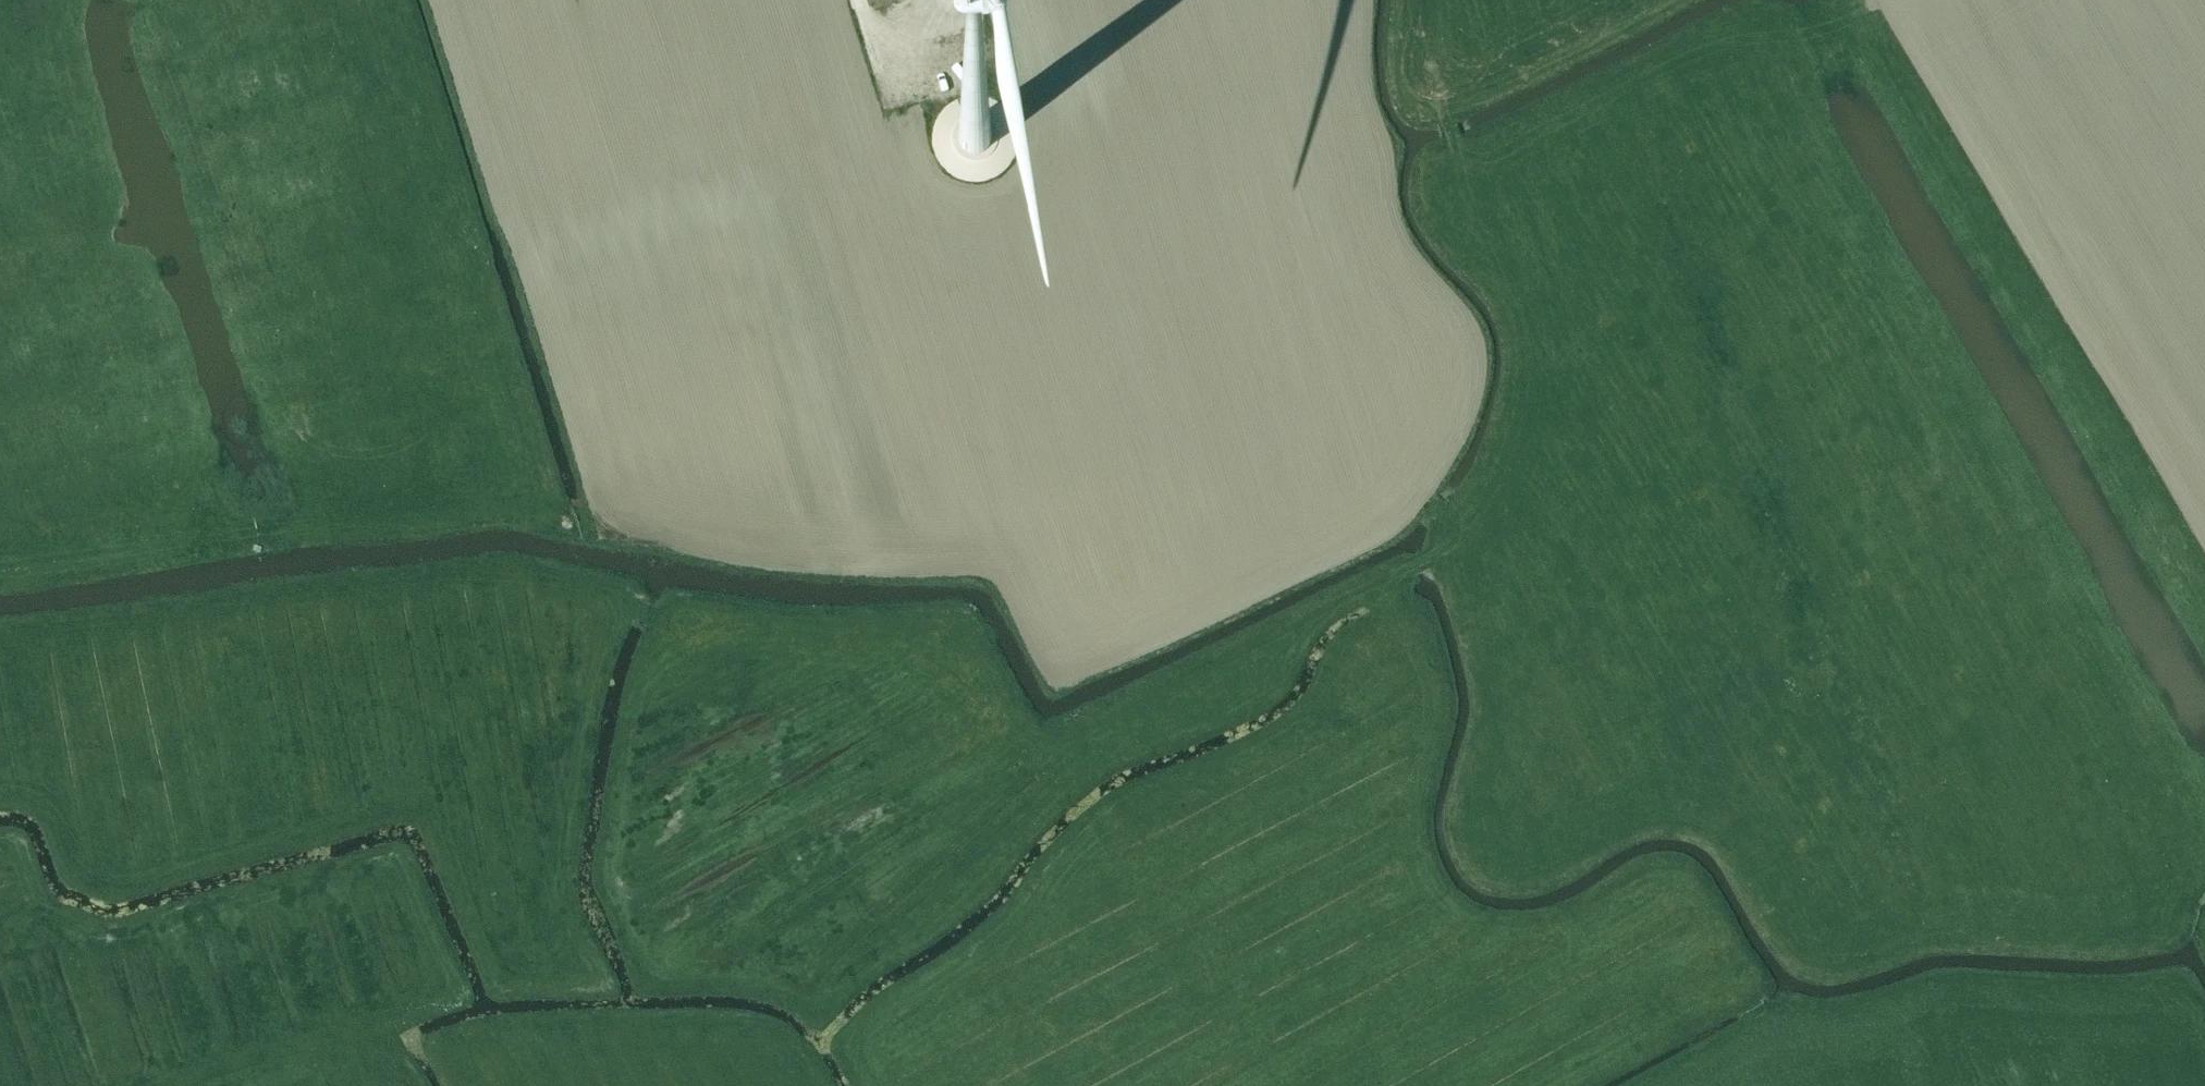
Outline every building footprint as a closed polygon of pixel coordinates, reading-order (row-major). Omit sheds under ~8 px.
[(984,124),(981,123),(979,122),(977,122),(974,122),(972,122),(970,123),(967,124),(965,125),(964,127),(962,129),(961,131),(960,133),(959,136),(959,138),(959,140),(960,143),(960,144),(960,145),(961,146),(962,148),(963,149),(965,151),(967,152),(968,153),(969,154),(971,154),(974,155),(977,155),(980,155),(981,154),(983,153),(985,152),(987,150),(989,149),(990,147),(991,144),(992,142),(992,140),(992,137),(992,135),(991,133),(990,130),(989,128),(987,126),(986,125),(984,124)]
